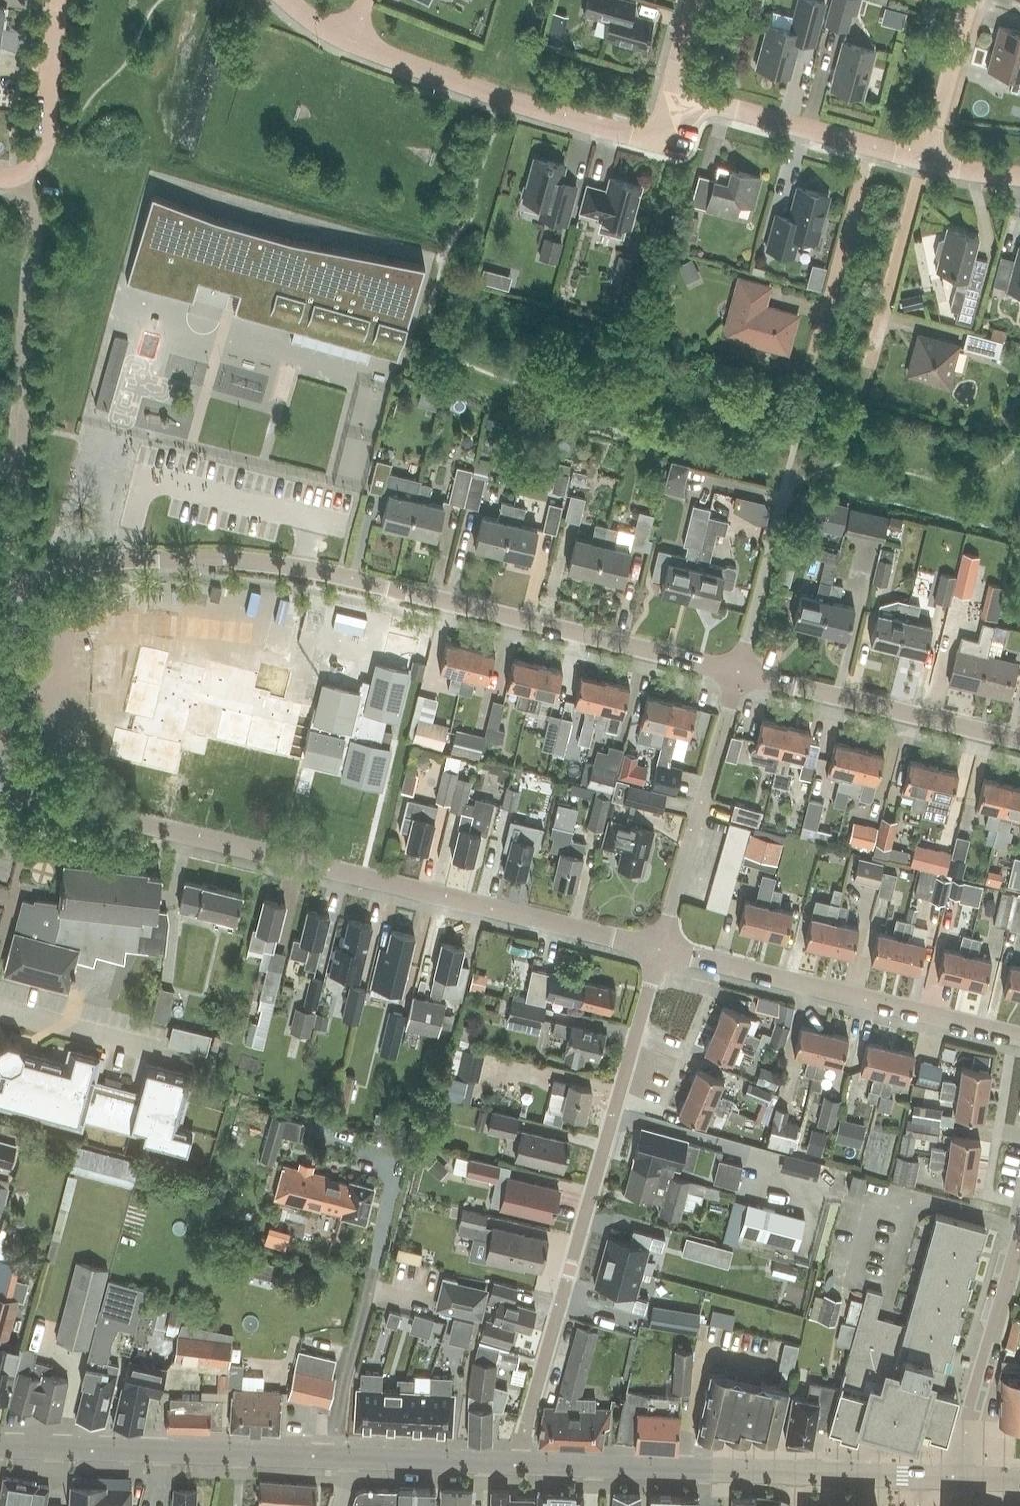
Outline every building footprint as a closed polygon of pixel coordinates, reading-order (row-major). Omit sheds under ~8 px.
[(654,21),(654,19),(639,15),(637,3),(626,0),(589,0),(585,14),(610,20),(605,37),(620,41),(619,44),(630,46),(630,44),(645,48),(648,36),(649,36),(654,21)] [(826,2),(820,0),(798,0),(790,30),(769,24),(757,68),(790,77),(795,58),(810,62),(826,2)] [(860,0),(833,0),(826,23),(848,29),(852,13),(856,14),(860,0)] [(546,42),(558,45),(565,14),(553,11),(546,42)] [(1019,55),(1019,32),(1000,26),(994,48),(1019,55)] [(863,97),(875,51),(844,43),(832,88),(863,97)] [(994,48),(988,70),(1014,77),(1011,89),(1019,92),(1019,55),(994,48)] [(548,162),(535,158),(527,186),(525,185),(522,194),(525,195),(524,199),(543,205),(540,216),(567,224),(577,186),(561,182),(565,165),(548,161),(548,162)] [(753,207),(761,177),(718,166),(715,179),(699,174),(691,204),(736,216),(737,215),(734,214),(737,202),(753,207)] [(588,185),(580,212),(600,217),(600,219),(605,220),(602,231),(625,238),(628,226),(630,227),(641,186),(611,178),(608,190),(588,185)] [(817,242),(829,195),(798,187),(790,218),(776,214),(767,249),(794,256),(799,237),(817,242)] [(153,193),(127,282),(194,301),(196,294),(227,302),(230,290),(240,293),(235,312),(295,329),(292,339),(304,342),(306,333),(360,348),(357,357),(368,360),(371,351),(398,359),(425,264),(293,239),(216,217),(153,193)] [(974,258),(980,238),(965,234),(966,232),(948,227),(945,239),(943,238),(939,240),(935,254),(937,258),(940,258),(936,271),(953,276),(952,278),(959,280),(951,310),(958,312),(956,321),(971,325),(988,261),(974,258)] [(545,236),(539,257),(558,263),(564,241),(545,236)] [(1018,253),(1018,252),(1016,260),(1001,257),(994,285),(1009,289),(1008,290),(1019,293),(1019,247),(1018,253)] [(678,265),(687,283),(701,275),(692,258),(678,265)] [(494,285),(498,272),(484,268),(480,280),(494,285)] [(787,351),(797,316),(764,307),(769,287),(741,280),(726,335),(787,351)] [(910,305),(919,303),(917,293),(908,295),(910,305)] [(1008,332),(994,328),(992,337),(1006,341),(1008,332)] [(998,357),(1003,341),(968,332),(964,347),(998,357)] [(131,370),(141,340),(122,334),(100,404),(118,409),(131,370)] [(949,387),(954,371),(951,370),(958,345),(919,335),(909,374),(934,380),(933,383),(949,387)] [(449,408),(454,396),(444,392),(439,405),(449,408)] [(687,483),(693,464),(674,459),(669,477),(687,483)] [(409,480),(410,477),(389,472),(391,465),(377,461),(370,491),(389,496),(382,524),(409,531),(421,482),(409,480)] [(554,492),(566,494),(572,465),(560,463),(554,492)] [(464,506),(472,475),(473,471),(458,467),(449,502),(464,506)] [(472,475),(464,506),(478,509),(485,479),(472,475)] [(421,482),(409,531),(436,537),(444,506),(428,502),(433,485),(421,482)] [(580,523),(585,498),(571,495),(565,520),(580,523)] [(842,533),(849,505),(814,497),(808,524),(842,533)] [(503,553),(514,505),(503,502),(498,519),(483,515),(475,547),(503,553)] [(556,533),(563,506),(550,503),(543,530),(556,533)] [(514,505),(503,553),(530,560),(537,528),(522,524),(526,507),(514,505)] [(884,541),(889,517),(851,508),(846,531),(884,541)] [(607,526),(595,576),(622,582),(631,546),(650,551),(652,540),(648,539),(654,515),(639,512),(634,533),(619,529),(607,526)] [(688,598),(708,516),(692,512),(685,544),(689,545),(686,556),(659,549),(652,578),(664,581),(661,592),(688,598)] [(708,516),(688,598),(715,605),(720,586),(730,588),(733,587),(737,571),(735,567),(728,565),(724,568),(709,564),(717,533),(725,535),(729,521),(708,516)] [(595,576),(607,526),(596,523),(591,541),(576,537),(568,569),(595,576)] [(832,583),(841,549),(820,544),(817,557),(826,559),(817,597),(801,593),(793,624),(820,630),(832,583)] [(887,585),(896,551),(882,548),(874,582),(887,585)] [(981,557),(964,553),(955,592),(971,596),(981,557)] [(949,604),(956,577),(942,574),(935,600),(949,604)] [(985,613),(1002,617),(1011,584),(994,580),(985,613)] [(843,586),(832,583),(820,630),(847,637),(855,606),(833,601),(835,596),(840,598),(843,586)] [(898,649),(909,602),(898,599),(895,611),(901,613),(900,617),(878,612),(871,643),(898,649)] [(909,602),(898,649),(925,656),(932,625),(911,620),(912,615),(918,617),(921,605),(909,602)] [(341,609),(338,627),(369,632),(372,615),(341,609)] [(979,691),(992,638),(964,631),(959,649),(958,649),(950,684),(979,691)] [(992,638),(979,691),(1008,698),(1017,663),(993,657),(995,652),(1001,653),(1004,641),(992,638)] [(460,692),(471,647),(447,641),(440,669),(458,674),(457,679),(451,677),(448,689),(460,692)] [(104,692),(121,692),(122,644),(104,644),(104,692)] [(181,671),(166,668),(170,652),(141,645),(124,712),(135,715),(132,730),(115,726),(108,756),(176,772),(186,732),(337,768),(338,764),(345,766),(342,777),(381,787),(390,748),(389,747),(379,745),(383,730),(387,716),(397,718),(409,671),(377,664),(371,686),(361,683),(358,692),(323,684),(317,708),(285,700),(292,669),(261,662),(258,671),(207,659),(205,667),(183,662),(181,671)] [(471,647),(460,692),(471,695),(474,683),(468,682),(470,677),(488,681),(495,653),(471,647)] [(527,709),(538,664),(514,658),(507,686),(525,691),(524,696),(518,694),(516,706),(527,709)] [(422,679),(425,663),(416,661),(412,677),(422,679)] [(538,664),(527,709),(539,712),(541,700),(536,699),(537,694),(555,698),(562,670),(538,664)] [(594,726),(606,680),(582,674),(574,703),(587,706),(583,723),(594,726)] [(606,680),(594,726),(618,732),(630,686),(606,680)] [(657,764),(672,701),(648,695),(641,724),(654,727),(649,743),(661,746),(656,764),(657,764)] [(493,700),(485,739),(503,743),(506,730),(499,729),(505,703),(493,700)] [(672,701),(657,764),(652,787),(671,791),(677,768),(669,766),(677,733),(689,736),(696,707),(672,701)] [(555,743),(562,717),(550,714),(544,741),(555,743)] [(442,750),(449,725),(419,717),(412,743),(442,750)] [(562,717),(555,743),(553,752),(564,754),(573,720),(562,717)] [(776,770),(787,725),(763,719),(756,748),(753,749),(751,753),(751,758),(753,761),(765,763),(764,767),(776,770)] [(787,725),(776,770),(772,784),(789,788),(793,773),(787,772),(790,761),(784,760),(785,755),(804,759),(808,741),(811,731),(787,725)] [(479,759),(485,736),(456,729),(451,752),(479,759)] [(383,730),(379,745),(389,747),(392,732),(383,730)] [(808,741),(804,759),(800,776),(811,779),(820,744),(808,741)] [(837,789),(849,792),(860,747),(836,741),(827,776),(840,779),(837,789)] [(860,747),(849,792),(859,795),(861,798),(869,800),(873,798),(884,753),(860,747)] [(625,752),(619,776),(634,780),(643,782),(647,765),(637,763),(639,755),(625,752)] [(451,805),(458,777),(462,758),(448,755),(444,769),(443,769),(436,801),(451,805)] [(903,788),(902,794),(914,797),(912,808),(923,811),(934,765),(910,759),(903,788)] [(612,792),(618,770),(592,763),(587,785),(612,792)] [(923,811),(922,815),(946,821),(951,800),(958,771),(934,765),(923,811)] [(401,791),(413,794),(418,774),(406,771),(401,791)] [(458,777),(451,805),(450,809),(462,812),(458,829),(460,829),(452,858),(474,863),(481,834),(487,835),(494,802),(476,798),(474,804),(467,802),(472,780),(458,777)] [(997,829),(1008,784),(984,778),(977,806),(990,809),(986,826),(997,829)] [(997,829),(993,845),(1008,848),(1013,831),(1009,831),(1013,815),(1019,817),(1019,786),(1008,784),(997,829)] [(660,812),(665,794),(629,785),(624,802),(660,812)] [(517,810),(522,790),(507,786),(502,806),(517,810)] [(612,815),(616,801),(611,800),(611,799),(610,799),(612,793),(597,790),(588,827),(603,830),(607,814),(612,815)] [(427,852),(435,822),(434,822),(438,806),(408,799),(400,829),(410,831),(406,847),(427,852)] [(830,843),(832,832),(817,829),(823,803),(809,799),(800,836),(830,843)] [(576,888),(583,856),(586,843),(571,839),(574,829),(573,829),(578,807),(558,803),(551,836),(553,836),(550,849),(560,852),(553,883),(576,888)] [(758,825),(762,812),(735,804),(731,818),(758,825)] [(876,844),(874,854),(906,862),(909,851),(891,847),(898,821),(883,817),(876,843),(876,844)] [(509,849),(504,871),(525,876),(531,852),(537,853),(543,827),(536,826),(519,822),(511,820),(504,848),(509,849)] [(625,824),(609,820),(602,846),(622,851),(618,867),(640,872),(644,856),(647,857),(654,831),(625,824)] [(873,849),(878,828),(854,822),(849,843),(873,849)] [(727,833),(748,839),(751,829),(730,823),(727,833)] [(786,836),(755,827),(753,833),(751,833),(745,855),(777,864),(783,843),(784,843),(786,836)] [(745,849),(748,839),(727,833),(724,844),(745,849)] [(964,860),(970,839),(957,836),(952,857),(964,860)] [(742,860),(745,849),(724,844),(721,854),(742,860)] [(739,870),(742,860),(721,854),(718,864),(739,870)] [(878,887),(884,863),(859,857),(853,881),(878,887)] [(1015,857),(1008,884),(1019,887),(1019,858),(1015,857)] [(157,910),(161,878),(147,874),(148,870),(65,861),(60,902),(37,899),(36,903),(24,900),(15,930),(4,972),(68,988),(76,959),(94,964),(96,954),(125,961),(126,948),(165,952),(168,920),(167,911),(157,910)] [(736,881),(739,870),(718,864),(715,875),(736,881)] [(945,904),(951,879),(942,877),(943,874),(920,869),(914,895),(930,899),(930,900),(945,904)] [(892,898),(897,875),(883,872),(878,895),(892,898)] [(762,933),(773,888),(776,877),(762,874),(756,902),(745,899),(739,928),(762,933)] [(733,891),(736,881),(715,875),(712,885),(733,891)] [(203,886),(186,881),(180,907),(236,921),(242,894),(203,884),(203,886)] [(961,904),(966,885),(953,881),(948,901),(961,904)] [(730,902),(733,891),(712,885),(709,896),(730,902)] [(774,889),(773,888),(762,933),(786,939),(792,910),(775,906),(776,902),(779,902),(782,890),(774,889)] [(828,950),(839,905),(843,890),(834,888),(831,902),(815,899),(805,944),(828,950)] [(1009,928),(1018,894),(1002,890),(994,924),(1009,928)] [(1009,928),(1019,931),(1019,893),(1019,895),(1018,894),(1009,928)] [(727,912),(730,902),(709,896),(706,906),(727,912)] [(278,935),(286,904),(264,899),(257,929),(254,928),(249,947),(263,950),(263,949),(274,952),(278,935)] [(839,905),(828,950),(852,955),(859,926),(842,922),(843,918),(845,918),(848,907),(839,905)] [(322,946),(329,915),(308,910),(301,940),(294,938),(290,956),(306,960),(304,968),(316,970),(322,946)] [(895,966),(905,921),(896,919),(893,930),(896,931),(895,935),(878,931),(871,960),(895,966)] [(359,979),(372,925),(349,920),(342,948),(336,946),(330,972),(359,979)] [(905,921),(895,966),(918,971),(928,927),(914,924),(914,923),(905,921)] [(401,992),(415,936),(392,930),(387,949),(380,947),(371,985),(401,992)] [(961,982),(972,937),(963,935),(960,946),(962,947),(961,951),(944,947),(938,976),(961,982)] [(972,937),(961,982),(984,987),(991,959),(974,955),(975,950),(978,950),(980,939),(972,937)] [(435,973),(431,992),(462,999),(470,966),(460,963),(464,947),(442,942),(435,973)] [(1011,964),(1004,992),(1019,996),(1019,966),(1011,964)] [(274,1002),(282,971),(267,967),(260,998),(274,1002)] [(560,975),(553,974),(553,973),(532,968),(525,999),(545,1004),(547,995),(610,1011),(616,989),(561,975),(560,975)] [(488,976),(473,972),(469,989),(484,992),(488,976)] [(317,1008),(323,981),(311,977),(304,1005),(317,1008)] [(358,1023),(367,989),(350,985),(342,1019),(358,1023)] [(167,1023),(174,991),(160,988),(152,1019),(167,1023)] [(413,995),(405,1028),(420,1031),(438,1036),(446,1003),(413,995)] [(541,1024),(546,1008),(513,999),(509,1016),(541,1024)] [(714,1027),(756,1046),(757,1046),(768,1049),(769,1045),(783,1050),(790,1026),(795,1007),(778,1001),(774,1021),(776,1022),(771,1035),(762,1032),(760,1037),(749,1033),(748,1035),(744,1033),(751,1017),(724,1006),(714,1027)] [(316,1033),(317,1024),(331,1026),(333,1011),(299,1007),(296,1031),(316,1033)] [(390,1011),(383,1039),(400,1043),(407,1015),(390,1011)] [(572,1025),(557,1021),(554,1032),(569,1036),(566,1050),(564,1058),(583,1063),(585,1055),(599,1058),(605,1033),(572,1024),(572,1025)] [(210,1035),(171,1025),(166,1044),(205,1054),(210,1035)] [(814,1075),(825,1031),(801,1025),(795,1054),(812,1058),(810,1062),(808,1062),(805,1073),(814,1075)] [(753,1054),(756,1046),(714,1027),(705,1050),(732,1061),(739,1045),(743,1047),(742,1049),(753,1054)] [(420,1031),(405,1028),(401,1044),(416,1048),(420,1031)] [(825,1031),(814,1075),(823,1078),(826,1066),(824,1066),(825,1061),(842,1065),(848,1036),(825,1031)] [(23,1050),(19,1043),(8,1040),(0,1045),(0,1064),(2,1067),(0,1073),(0,1108),(83,1130),(86,1121),(142,1136),(139,1146),(188,1159),(196,1129),(181,1125),(195,1074),(147,1061),(139,1092),(97,1080),(103,1058),(69,1048),(65,1062),(23,1050)] [(880,1092),(891,1047),(868,1041),(861,1070),(878,1074),(877,1079),(874,1078),(872,1090),(869,1089),(867,1101),(877,1103),(880,1092)] [(462,1049),(453,1047),(447,1075),(479,1082),(485,1054),(462,1049)] [(891,1047),(880,1092),(889,1094),(892,1082),(890,1082),(891,1077),(908,1081),(915,1053),(891,1047)] [(991,1057),(975,1055),(973,1067),(989,1069),(991,1057)] [(937,1086),(942,1066),(921,1060),(916,1081),(937,1086)] [(782,1073),(762,1066),(756,1082),(776,1089),(782,1073)] [(942,1088),(987,1095),(991,1071),(962,1067),(959,1084),(954,1084),(955,1081),(943,1080),(942,1088)] [(688,1091),(730,1109),(734,1100),(723,1095),(722,1097),(717,1096),(724,1080),(697,1068),(688,1091)] [(814,1078),(812,1089),(821,1091),(824,1080),(814,1078)] [(570,1083),(555,1079),(552,1089),(568,1093),(563,1113),(584,1118),(592,1088),(570,1083)] [(773,1107),(778,1094),(749,1082),(743,1094),(766,1104),(767,1104),(773,1107)] [(984,1119),(987,1095),(942,1088),(940,1098),(952,1099),(952,1097),(957,1098),(955,1115),(984,1119)] [(746,1115),(730,1109),(688,1091),(678,1113),(706,1124),(712,1108),(717,1110),(716,1112),(743,1123),(746,1115)] [(817,1123),(834,1128),(842,1100),(825,1096),(817,1123)] [(943,1108),(914,1104),(912,1119),(941,1123),(943,1108)] [(787,1121),(789,1110),(776,1107),(773,1117),(767,1144),(792,1151),(798,1123),(787,1121)] [(522,1131),(515,1129),(518,1118),(493,1112),(488,1131),(514,1137),(521,1138),(516,1159),(563,1170),(569,1141),(523,1131),(522,1131)] [(273,1114),(260,1158),(274,1162),(282,1135),(301,1141),(306,1124),(273,1114)] [(860,1147),(866,1124),(840,1118),(835,1141),(860,1147)] [(937,1141),(939,1124),(908,1119),(905,1134),(903,1134),(900,1152),(913,1154),(916,1137),(937,1141)] [(817,1127),(811,1149),(827,1153),(833,1131),(817,1127)] [(681,1168),(688,1141),(642,1129),(640,1138),(632,1165),(670,1176),(671,1176),(673,1166),(681,1168)] [(931,1157),(977,1164),(980,1140),(951,1136),(949,1153),(944,1153),(944,1150),(933,1148),(931,1157)] [(0,1137),(0,1160),(10,1163),(16,1141),(0,1137)] [(138,1185),(145,1159),(83,1143),(76,1170),(138,1185)] [(470,1159),(457,1156),(453,1171),(467,1175),(496,1182),(500,1165),(470,1158),(470,1159)] [(920,1160),(897,1156),(892,1180),(915,1184),(920,1160)] [(973,1188),(977,1164),(931,1157),(930,1166),(941,1168),(942,1166),(947,1167),(944,1184),(973,1188)] [(721,1160),(715,1183),(738,1188),(743,1166),(721,1160)] [(808,1160),(803,1175),(816,1179),(821,1163),(808,1160)] [(349,1185),(328,1179),(329,1177),(284,1165),(275,1198),(320,1210),(321,1207),(342,1212),(341,1215),(365,1221),(374,1186),(350,1180),(349,1185)] [(671,1176),(670,1176),(632,1166),(625,1192),(652,1200),(663,1202),(660,1213),(680,1218),(683,1208),(699,1212),(703,1196),(719,1200),(722,1190),(690,1181),(671,1176)] [(552,1219),(559,1190),(508,1178),(502,1207),(552,1219)] [(0,1185),(0,1206),(4,1207),(9,1187),(0,1185)] [(736,1200),(726,1241),(738,1244),(741,1233),(749,1203),(736,1200)] [(749,1203),(741,1233),(797,1248),(805,1218),(749,1203)] [(488,1239),(491,1227),(485,1226),(488,1215),(463,1209),(457,1232),(488,1239)] [(867,1289),(840,1387),(828,1429),(828,1432),(856,1440),(860,1428),(915,1444),(918,1432),(940,1438),(953,1394),(935,1389),(942,1366),(947,1367),(986,1227),(936,1213),(935,1214),(942,1216),(911,1326),(876,1316),(883,1293),(867,1289)] [(268,1227),(264,1241),(285,1247),(289,1233),(268,1227)] [(546,1255),(549,1241),(494,1228),(486,1260),(524,1269),(524,1266),(540,1270),(544,1254),(546,1255)] [(606,1236),(599,1260),(641,1271),(648,1247),(660,1251),(664,1237),(632,1229),(628,1242),(606,1236)] [(693,1234),(688,1251),(735,1265),(740,1249),(693,1234)] [(405,1247),(404,1256),(427,1259),(428,1250),(405,1247)] [(641,1271),(599,1260),(593,1284),(615,1290),(612,1304),(643,1312),(647,1299),(634,1295),(641,1271)] [(88,1349),(109,1269),(77,1261),(56,1340),(88,1349)] [(135,1331),(144,1290),(109,1280),(100,1309),(81,1383),(85,1384),(76,1419),(105,1423),(119,1365),(106,1362),(112,1339),(117,1330),(117,1328),(135,1331)] [(444,1281),(438,1307),(476,1315),(482,1317),(488,1291),(482,1290),(444,1281)] [(500,1306),(495,1321),(486,1318),(480,1338),(510,1347),(516,1328),(529,1332),(536,1309),(514,1303),(518,1288),(494,1281),(487,1302),(500,1306)] [(814,1316),(841,1322),(846,1296),(820,1291),(814,1316)] [(6,1342),(8,1343),(19,1299),(0,1294),(0,1341),(6,1342)] [(173,1301),(169,1320),(182,1323),(186,1304),(173,1301)] [(673,1330),(677,1308),(654,1304),(650,1326),(673,1330)] [(401,1314),(389,1310),(385,1324),(397,1327),(401,1314)] [(721,1326),(724,1312),(713,1310),(710,1324),(721,1326)] [(433,1320),(413,1314),(408,1331),(427,1337),(433,1320)] [(473,1323),(453,1318),(447,1341),(467,1346),(473,1323)] [(233,1333),(194,1326),(194,1329),(180,1327),(174,1359),(170,1365),(229,1372),(233,1333)] [(581,1396),(594,1351),(599,1333),(578,1327),(560,1394),(558,1393),(555,1407),(544,1406),(539,1444),(602,1447),(605,1427),(609,1428),(611,1409),(594,1408),(595,1397),(581,1396)] [(6,1342),(0,1341),(0,1398),(8,1400),(15,1370),(17,1371),(22,1350),(21,1350),(18,1345),(10,1342),(6,1346),(5,1345),(6,1342)] [(793,1371),(799,1345),(784,1342),(779,1367),(793,1371)] [(503,1411),(509,1389),(493,1385),(496,1364),(499,1350),(479,1344),(474,1361),(470,1397),(471,1397),(470,1407),(469,1440),(492,1441),(493,1410),(503,1411)] [(22,1350),(17,1371),(9,1405),(61,1417),(68,1379),(50,1375),(52,1366),(35,1362),(38,1351),(23,1347),(22,1350)] [(690,1390),(693,1350),(675,1349),(672,1389),(690,1390)] [(329,1410),(337,1377),(333,1377),(337,1359),(300,1350),(289,1398),(313,1403),(312,1406),(329,1410)] [(160,1395),(167,1368),(130,1359),(123,1386),(122,1386),(113,1426),(144,1431),(151,1393),(160,1395)] [(279,1431),(282,1391),(242,1389),(243,1365),(231,1364),(229,1388),(233,1388),(230,1428),(279,1431)] [(1001,1368),(996,1386),(1001,1386),(1000,1419),(1003,1422),(1019,1423),(1019,1369),(1001,1368)] [(777,1440),(789,1389),(710,1370),(696,1433),(723,1440),(725,1434),(750,1440),(752,1434),(777,1440)] [(380,1430),(382,1390),(383,1373),(361,1372),(360,1389),(356,1388),(354,1428),(380,1430)] [(227,1373),(217,1373),(217,1390),(228,1390),(227,1373)] [(430,1392),(427,1432),(451,1434),(455,1377),(431,1376),(430,1392)] [(404,1431),(407,1378),(397,1378),(397,1391),(382,1390),(380,1430),(404,1431)] [(416,1379),(407,1378),(404,1431),(427,1432),(430,1392),(415,1392),(416,1379)] [(828,1429),(840,1387),(810,1382),(807,1398),(793,1396),(785,1439),(812,1443),(817,1415),(830,1417),(826,1428),(828,1429)] [(677,1450),(679,1413),(680,1397),(648,1395),(626,1389),(621,1409),(616,1442),(635,1443),(635,1447),(677,1450)] [(221,1427),(223,1399),(171,1398),(170,1409),(168,1409),(167,1431),(210,1432),(210,1427),(221,1427)] [(50,1486),(39,1484),(39,1482),(4,1477),(0,1499),(0,1505),(47,1505),(50,1486)] [(289,1483),(260,1481),(258,1505),(282,1505),(282,1499),(290,1500),(291,1487),(288,1487),(289,1483)] [(317,1486),(289,1483),(288,1487),(291,1487),(290,1500),(282,1499),(282,1505),(315,1505),(317,1486)] [(132,1488),(106,1487),(106,1486),(71,1484),(71,1505),(131,1505),(132,1488)] [(436,1496),(430,1495),(430,1488),(399,1487),(398,1489),(367,1489),(361,1489),(357,1491),(355,1496),(353,1501),(352,1505),(435,1505),(436,1496)] [(197,1490),(174,1489),(173,1505),(196,1505),(197,1490)] [(471,1500),(473,1500),(474,1490),(472,1490),(442,1489),(441,1505),(471,1505),(471,1500)] [(533,1498),(509,1497),(509,1491),(492,1491),(491,1505),(533,1505),(533,1498)] [(538,1492),(537,1505),(584,1505),(584,1494),(538,1492)] [(640,1495),(614,1494),(613,1505),(640,1505),(640,1495)] [(677,1501),(679,1498),(680,1498),(680,1496),(651,1496),(650,1505),(686,1505),(677,1501)] [(789,1505),(786,1502),(783,1500),(779,1500),(732,1498),(732,1505),(790,1505),(789,1505)]
